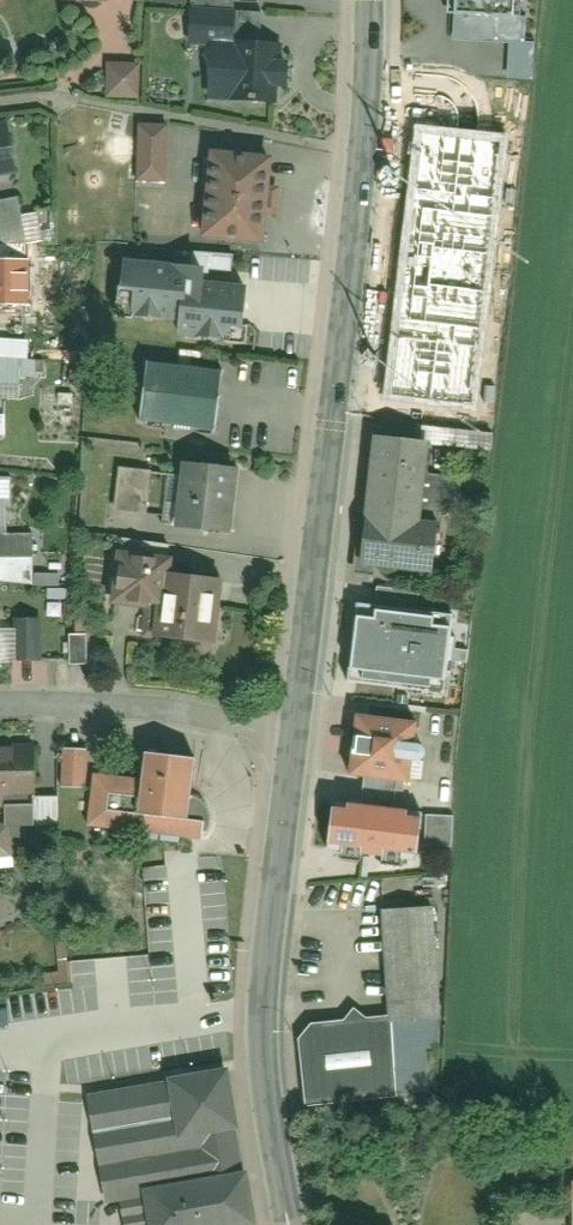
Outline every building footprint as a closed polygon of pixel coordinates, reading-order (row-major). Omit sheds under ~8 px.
[(449,12),(519,17),(521,0),(450,0),(449,12)] [(242,51),(214,51),(213,100),(281,101),(281,47),(242,46),(242,51)] [(104,61),(103,96),(141,97),(141,61),(104,61)] [(20,171),(9,118),(0,120),(0,175),(20,171)] [(166,181),(167,123),(135,122),(134,180),(166,181)] [(273,157),(214,150),(205,236),(263,242),(273,157)] [(486,403),(504,255),(438,247),(430,311),(460,314),(449,399),(486,403)] [(120,312),(182,319),(180,334),(239,340),(244,289),(201,285),(203,271),(125,262),(120,312)] [(227,372),(147,362),(140,419),(220,429),(227,372)] [(432,440),(375,433),(360,565),(436,573),(442,520),(423,518),(432,440)] [(235,470),(183,464),(176,528),(228,534),(235,470)] [(145,512),(150,471),(118,466),(112,507),(145,512)] [(220,576),(161,571),(163,549),(120,546),(116,602),(156,605),(153,641),(215,646),(220,576)] [(35,618),(11,619),(12,667),(36,667),(35,618)] [(360,622),(355,674),(448,684),(454,633),(360,622)] [(67,633),(68,662),(86,662),(85,633),(67,633)] [(420,718),(357,711),(350,773),(413,780),(420,718)] [(0,746),(0,807),(37,806),(34,745),(0,746)] [(59,747),(58,786),(85,786),(85,748),(59,747)] [(202,760),(168,758),(164,786),(104,778),(96,828),(216,843),(219,826),(195,823),(202,760)] [(419,859),(425,810),(334,799),(328,848),(419,859)] [(0,827),(0,860),(10,859),(7,826),(0,827)] [(435,904),(382,908),(390,1015),(390,1021),(444,1017),(435,904)] [(447,1050),(444,1017),(390,1021),(390,1015),(368,1017),(355,1006),(345,1018),(312,1022),(300,1037),(306,1106),(436,1094),(432,1051),(447,1050)] [(93,1100),(110,1207),(154,1199),(159,1224),(256,1224),(226,1078),(93,1100)]
